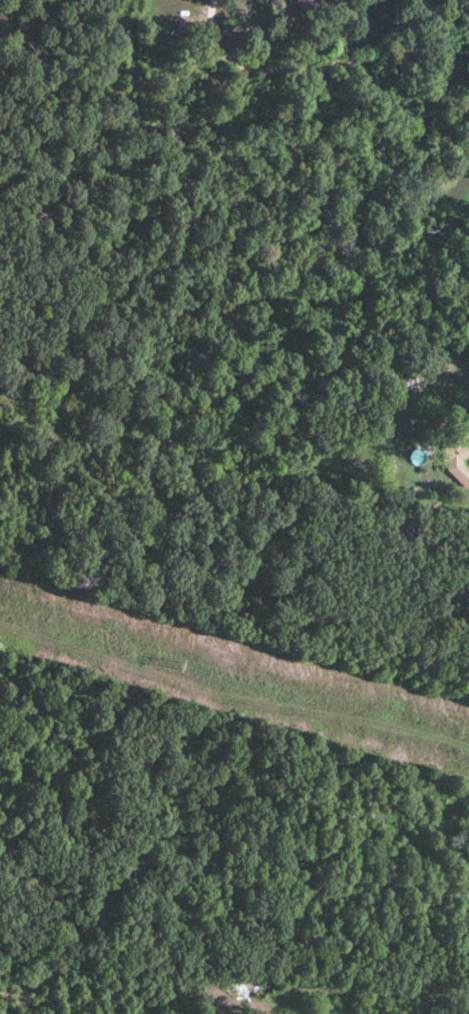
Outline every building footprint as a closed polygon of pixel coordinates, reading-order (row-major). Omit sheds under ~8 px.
[(292,13),(316,18),(320,0),(295,0),(292,13)]
